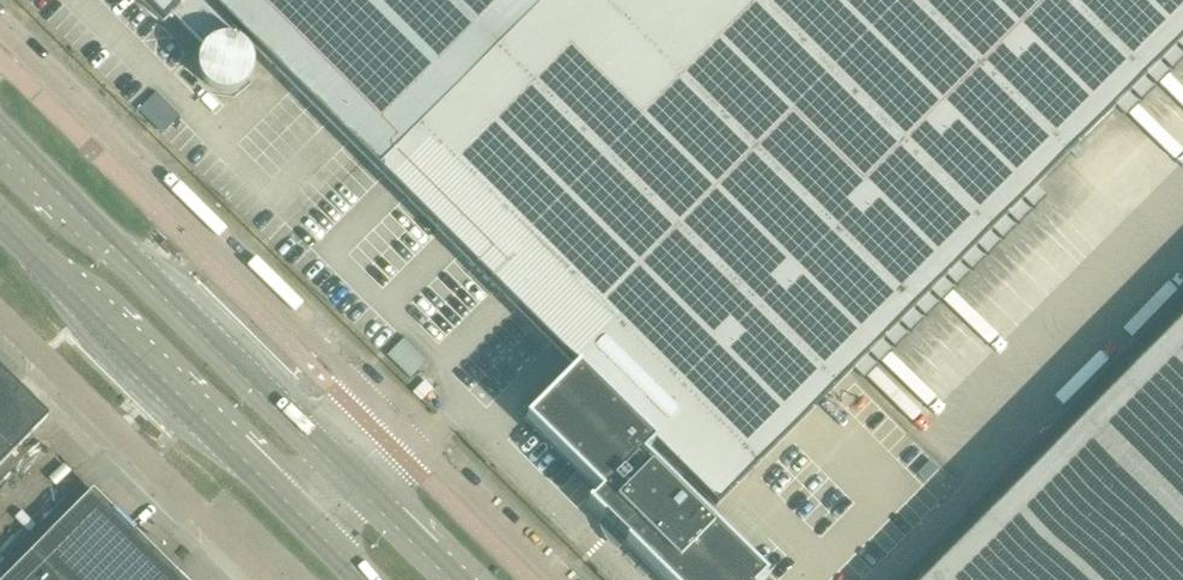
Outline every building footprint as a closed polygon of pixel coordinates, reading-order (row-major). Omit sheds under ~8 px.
[(163,23),(172,15),(205,48),(203,50),(201,53),(200,56),(199,59),(198,62),(198,65),(198,69),(199,72),(200,75),(202,79),(204,82),(206,84),(208,87),(211,89),(213,90),(216,91),(220,92),(223,93),(226,93),(229,93),(232,92),(236,91),(238,90),(241,88),(244,86),(246,84),(248,82),(250,79),(251,76),(252,73),(253,70),(253,66),(253,63),(253,60),(252,57),(251,54),(249,51),(247,48),(245,46),(243,44),(241,42),(244,38),(378,172),(379,171),(401,149),(550,0),(140,0),(163,23)] [(579,365),(582,368),(656,443),(654,445),(676,467),(715,508),(726,498),(790,433),(885,338),(1182,39),(1182,0),(550,0),(401,149),(379,171),(378,172),(385,178),(512,305),(576,369),(579,365)] [(138,111),(162,135),(180,117),(156,93),(138,111)] [(926,579),(1182,579),(1182,319),(926,579)] [(404,339),(386,357),(410,380),(428,362),(404,339)] [(666,478),(676,467),(654,445),(656,443),(582,368),(529,421),(600,492),(588,504),(615,531),(611,535),(622,546),(626,542),(665,579),(762,579),(766,576),(666,478)] [(48,416),(0,369),(0,465),(48,416)] [(52,535),(98,579),(167,579),(173,573),(154,555),(156,553),(154,552),(153,553),(134,534),(135,533),(134,532),(132,533),(114,514),(115,513),(113,511),(112,513),(93,494),(95,493),(93,491),(91,493),(92,494),(74,513),(73,512),(71,513),(72,515),(54,533),(52,532),(51,534),(52,535)] [(52,535),(34,554),(32,552),(31,554),(32,555),(13,574),(12,573),(10,575),(12,576),(8,579),(98,579),(52,535)] [(173,573),(167,579),(180,579),(175,575),(176,574),(174,572),(173,573)]
